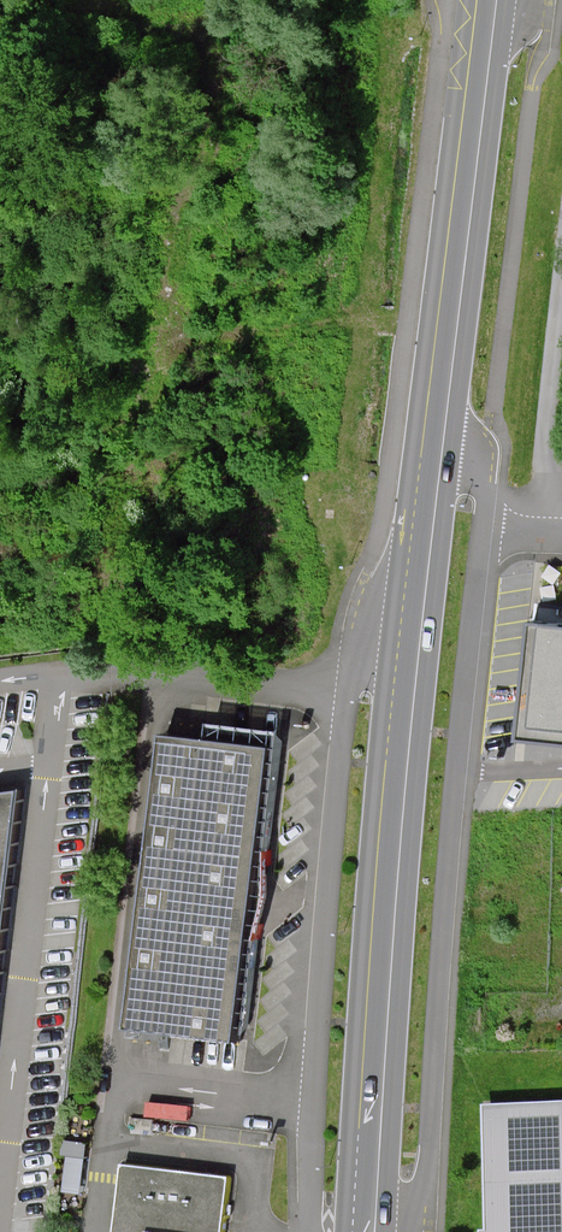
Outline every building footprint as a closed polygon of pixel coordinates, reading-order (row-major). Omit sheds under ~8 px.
[(541,618),(529,738),(561,741),(561,620),(541,618)] [(270,757),(165,744),(130,1022),(234,1035),(253,885),(270,757)] [(0,791),(0,1019),(27,788),(0,791)] [(471,1103),(475,1231),(561,1231),(561,1100),(471,1103)] [(223,1177),(123,1165),(115,1231),(117,1231),(216,1231),(223,1177)]
